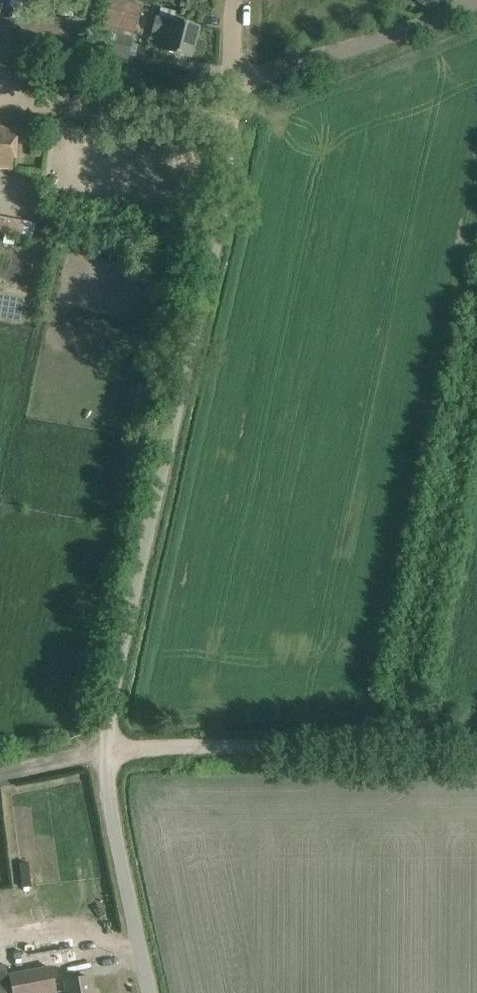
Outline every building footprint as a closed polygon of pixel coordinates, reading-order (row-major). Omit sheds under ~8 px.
[(103,23),(135,31),(141,6),(118,0),(109,0),(103,23)] [(144,27),(152,30),(151,31),(167,35),(163,52),(190,58),(198,27),(171,20),(171,21),(147,15),(144,27)] [(133,40),(106,33),(101,52),(128,59),(133,40)] [(0,126),(0,170),(15,171),(18,127),(0,126)] [(46,958),(68,956),(66,944),(45,946),(46,958)] [(13,992),(56,992),(51,967),(10,975),(13,992)] [(90,977),(64,982),(66,992),(93,992),(90,977)]
